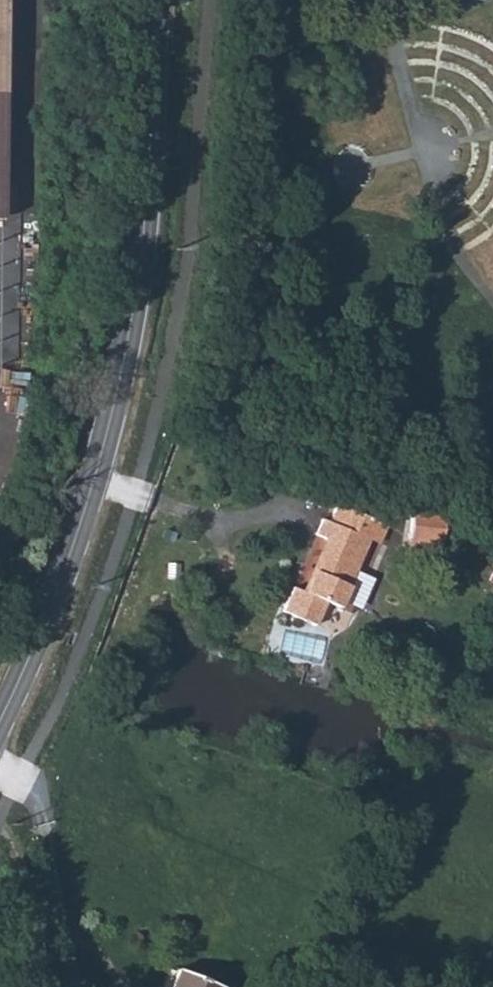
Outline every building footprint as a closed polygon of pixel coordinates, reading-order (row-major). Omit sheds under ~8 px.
[(357,533),(366,515),(338,502),(327,518),(320,515),(311,532),(325,538),(301,591),(290,586),(281,612),(311,623),(321,599),(337,605),(367,539),(357,533)] [(444,511),(412,508),(408,544),(441,548),(444,511)] [(384,524),(366,515),(357,533),(367,539),(376,543),(384,524)] [(174,966),(166,986),(218,986),(219,984),(174,966)]
